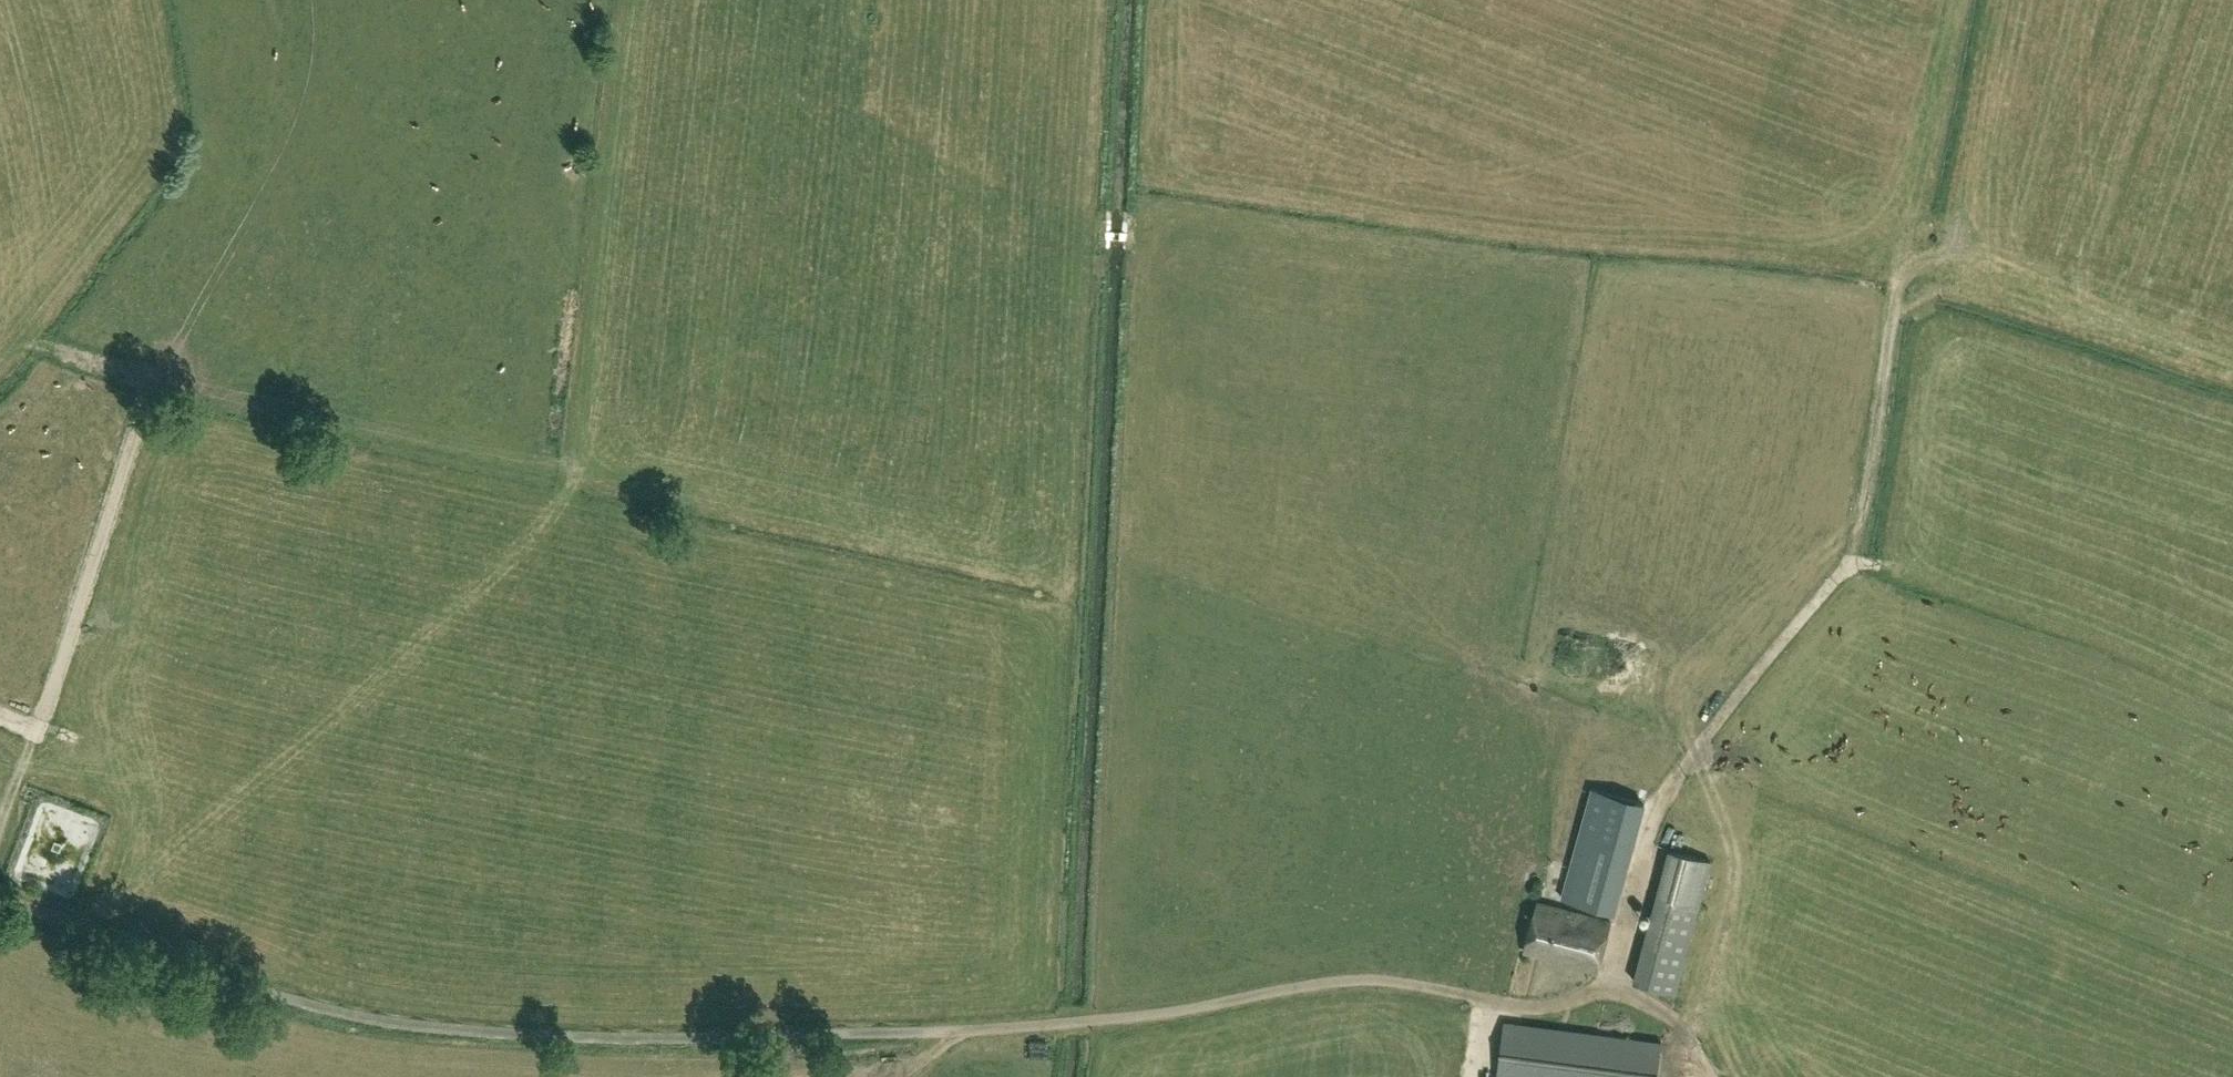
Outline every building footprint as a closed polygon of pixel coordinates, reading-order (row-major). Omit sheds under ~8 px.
[(1645,803),(1591,788),(1559,899),(1614,916),(1645,803)] [(92,815),(32,795),(6,871),(66,891),(92,815)] [(1663,874),(1645,940),(1646,940),(1634,981),(1675,993),(1687,951),(1712,861),(1693,856),(1670,850),(1663,874)] [(1524,951),(1596,972),(1610,923),(1537,903),(1524,951)] [(1661,1043),(1504,1022),(1497,1076),(1656,1076),(1661,1043)]
